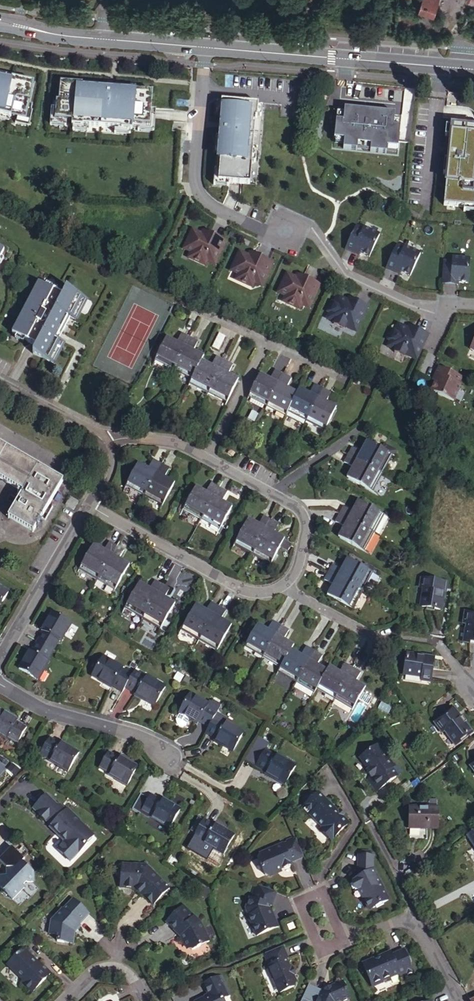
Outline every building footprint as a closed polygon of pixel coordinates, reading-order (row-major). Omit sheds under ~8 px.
[(417,12),(434,17),(439,0),(420,0),(417,12)] [(12,82),(13,78),(13,77),(0,74),(0,80),(12,82)] [(10,117),(16,118),(26,120),(29,109),(34,83),(13,78),(12,82),(0,80),(0,115),(10,117)] [(82,89),(82,85),(61,83),(58,101),(56,101),(55,109),(54,120),(66,121),(72,122),(71,126),(72,126),(82,127),(82,126),(89,126),(115,128),(131,129),(133,129),(133,128),(133,124),(151,126),(152,107),(153,93),(135,91),(135,93),(122,92),(118,92),(118,86),(105,85),(105,91),(96,90),(82,89)] [(314,91),(311,100),(316,101),(319,93),(314,91)] [(221,98),(221,100),(220,110),(220,112),(223,112),(221,134),(219,148),(217,167),(216,179),(229,180),(250,182),(251,169),(250,169),(251,160),(252,146),(255,116),(257,116),(257,113),(258,104),(258,102),(221,98)] [(352,100),(350,123),(369,124),(369,122),(381,123),(380,133),(400,134),(401,110),(382,109),(382,111),(366,110),(367,101),(352,100)] [(156,108),(152,107),(151,126),(133,124),(133,128),(138,128),(138,133),(154,135),(156,108)] [(33,110),(29,109),(26,120),(16,118),(15,123),(29,126),(33,110)] [(55,109),(51,109),(50,125),(66,126),(66,121),(54,120),(55,109)] [(448,125),(447,134),(447,136),(450,137),(448,158),(447,173),(444,203),(473,206),(473,124),(449,122),(448,125)] [(340,138),(320,125),(313,136),(333,149),(340,138)] [(311,139),(331,152),(333,149),(313,136),(311,139)] [(217,167),(215,167),(214,183),(229,185),(229,180),(216,179),(217,167)] [(354,229),(348,242),(355,245),(354,247),(361,251),(370,255),(380,233),(364,225),(361,232),(354,229)] [(202,232),(193,228),(184,247),(192,250),(189,256),(206,263),(208,258),(211,252),(215,254),(222,237),(207,230),(206,234),(202,232)] [(226,238),(222,237),(215,254),(211,252),(208,258),(215,261),(226,238)] [(359,253),(361,251),(354,247),(355,245),(348,242),(346,247),(359,253)] [(8,247),(0,243),(0,262),(8,247)] [(395,248),(389,261),(396,264),(395,267),(401,269),(411,274),(421,252),(405,244),(402,251),(395,248)] [(249,254),(240,250),(232,269),(239,272),(236,277),(253,285),(255,280),(258,274),(262,276),(270,259),(254,252),(253,256),(249,254)] [(445,259),(443,279),(461,280),(469,281),(470,256),(453,255),(452,260),(445,259)] [(273,260),(270,259),(262,276),(258,274),(255,280),(262,283),(273,260)] [(395,267),(396,264),(389,261),(387,266),(400,272),(401,269),(395,267)] [(297,276),(287,272),(279,291),(286,294),(284,299),(300,307),(302,302),(305,296),(309,298),(317,281),(302,274),(300,277),(297,276)] [(320,282),(317,281),(309,298),(305,296),(302,302),(309,305),(320,282)] [(39,351),(57,360),(88,298),(71,289),(67,295),(41,282),(16,332),(42,345),(39,351)] [(357,330),(368,304),(355,298),(354,301),(348,299),(338,294),(335,301),(332,300),(328,310),(331,311),(328,317),(335,320),(334,322),(344,327),(346,325),(357,330)] [(417,358),(429,332),(416,326),(415,329),(409,326),(399,322),(396,329),(393,328),(388,338),(391,339),(389,344),(396,348),(395,350),(405,355),(406,353),(417,358)] [(158,360),(175,369),(192,336),(185,332),(178,345),(177,348),(173,346),(175,343),(168,340),(158,360)] [(175,369),(193,378),(201,362),(204,357),(198,355),(196,358),(193,356),(195,353),(201,340),(192,336),(175,369)] [(193,378),(191,383),(210,394),(227,360),(218,356),(212,368),(211,370),(207,369),(209,366),(201,362),(193,378)] [(227,360),(210,394),(230,403),(240,382),(232,378),(231,381),(227,379),(229,376),(235,364),(227,360)] [(438,383),(445,367),(442,365),(435,381),(438,383)] [(463,374),(445,367),(438,383),(434,390),(456,399),(464,383),(460,381),(463,374)] [(270,408),(287,375),(279,371),(273,384),(271,387),(268,385),(270,382),(262,378),(252,399),(270,408)] [(288,417),(290,413),(298,397),(292,394),(290,397),(287,395),(289,392),(295,379),(287,375),(270,408),(288,417)] [(309,422),(326,389),(318,385),(311,398),(310,401),(307,399),(308,396),(300,392),(298,397),(290,413),(309,422)] [(334,393),(326,389),(309,422),(328,432),(339,411),(332,408),(330,411),(326,409),(328,406),(334,393)] [(351,445),(347,452),(383,472),(393,454),(367,439),(363,447),(366,449),(364,452),(361,450),(351,445)] [(23,493),(8,518),(33,532),(63,481),(0,445),(0,480),(23,493)] [(383,472),(347,452),(343,459),(353,465),(356,466),(354,470),(350,468),(347,475),(372,490),(383,472)] [(126,485),(144,495),(162,462),(154,458),(147,471),(146,473),(143,472),(145,469),(137,465),(126,485)] [(162,462),(144,495),(162,505),(173,485),(166,481),(165,484),(162,482),(163,479),(170,467),(162,462)] [(183,509),(202,520),(220,487),(212,483),(205,495),(204,498),(200,495),(202,493),(195,489),(183,509)] [(220,487),(202,520),(220,530),(231,510),(224,505),(223,508),(219,506),(221,504),(227,491),(220,487)] [(77,501),(71,497),(66,506),(72,510),(77,501)] [(343,507),(338,514),(375,534),(385,517),(359,502),(355,509),(358,511),(357,515),(353,512),(343,507)] [(253,555),(273,519),(265,514),(260,525),(258,528),(255,526),(257,523),(249,518),(235,544),(253,555)] [(375,534),(338,514),(334,522),(345,527),(348,529),(346,533),(343,531),(338,538),(364,553),(375,534)] [(280,523),(273,519),(253,555),(271,565),(285,539),(278,535),(276,538),(272,536),(275,533),(280,523)] [(77,568),(95,579),(116,544),(109,540),(103,549),(101,553),(98,550),(100,547),(92,543),(77,568)] [(116,544),(95,579),(112,589),(127,565),(121,561),(119,564),(115,561),(117,558),(123,548),(116,544)] [(332,566),(328,574),(363,593),(373,575),(348,561),(343,569),(347,571),(345,574),(341,572),(332,566)] [(363,593),(328,574),(324,581),(333,587),(337,589),(335,592),(332,590),(327,597),(353,612),(363,593)] [(122,606),(140,617),(161,582),(155,578),(149,588),(147,591),(143,589),(145,586),(138,581),(122,606)] [(443,583),(420,579),(418,589),(422,590),(420,608),(439,611),(443,583)] [(161,582),(140,617),(157,628),(173,603),(166,599),(164,601),(160,599),(162,596),(168,587),(161,582)] [(179,628),(196,639),(219,603),(212,599),(205,609),(203,612),(200,610),(202,607),(195,603),(179,628)] [(219,603),(196,639),(214,649),(230,624),(224,620),(221,623),(218,621),(220,618),(226,608),(219,603)] [(40,627),(33,638),(48,647),(54,636),(56,638),(67,619),(48,608),(38,626),(40,627)] [(463,613),(461,623),(466,623),(463,643),(473,645),(473,615),(463,613)] [(244,644),(262,655),(281,624),(273,619),(266,631),(265,634),(261,631),(262,629),(255,625),(244,644)] [(281,624),(262,655),(279,666),(282,662),(291,647),(284,643),(282,645),(279,643),(281,640),(288,629),(281,624)] [(282,662),(298,673),(318,641),(311,637),(304,648),(302,651),(299,649),(300,646),(294,642),(291,647),(282,662)] [(48,647),(33,638),(27,648),(25,646),(14,664),(33,675),(44,658),(42,657),(48,647)] [(298,673),(316,684),(326,669),(329,664),(322,660),(320,662),(317,660),(319,658),(326,646),(318,641),(298,673)] [(110,684),(120,690),(123,685),(129,675),(119,669),(121,667),(101,654),(90,672),(102,679),(101,682),(109,686),(110,684)] [(433,658),(405,654),(402,674),(420,676),(420,681),(429,683),(433,658)] [(313,689),(331,700),(351,668),(343,663),(336,675),(334,678),(331,676),(333,673),(326,669),(316,684),(313,689)] [(351,668),(331,700),(350,712),(356,702),(366,708),(370,700),(361,694),(362,692),(355,687),(353,690),(350,687),(351,685),(359,674),(351,668)] [(129,675),(123,685),(133,691),(131,694),(138,698),(139,696),(152,704),(163,685),(143,673),(142,676),(132,670),(129,675)] [(212,718),(215,712),(206,706),(207,704),(189,693),(177,713),(178,713),(175,720),(175,724),(180,726),(184,725),(187,719),(196,724),(197,722),(206,727),(212,718)] [(0,709),(0,734),(4,737),(5,735),(15,741),(24,726),(14,720),(15,718),(0,709)] [(455,744),(470,733),(452,710),(433,723),(440,732),(443,729),(455,744)] [(206,727),(203,732),(213,739),(212,740),(230,751),(241,732),(223,721),(221,724),(212,718),(206,727)] [(31,735),(26,732),(22,739),(27,741),(31,735)] [(269,742),(258,735),(251,746),(263,753),(265,749),(269,742)] [(406,748),(415,741),(410,735),(401,741),(406,748)] [(57,743),(47,736),(37,752),(48,759),(47,760),(66,771),(77,753),(59,741),(57,743)] [(359,755),(358,760),(365,769),(362,770),(367,776),(364,778),(373,790),(395,774),(390,766),(392,765),(376,742),(359,755)] [(426,745),(421,749),(431,763),(437,759),(426,745)] [(263,753),(251,746),(244,758),(256,765),(263,753)] [(285,782),(295,765),(275,753),(274,755),(265,749),(263,753),(256,765),(255,765),(265,771),(264,773),(271,777),(272,774),(285,782)] [(116,758),(106,751),(97,767),(107,773),(106,775),(124,787),(136,768),(117,756),(116,758)] [(8,771),(0,763),(0,779),(8,771)] [(336,809),(323,796),(324,795),(316,787),(312,791),(303,801),(299,804),(307,812),(308,811),(321,824),(319,826),(329,837),(347,820),(340,814),(336,809)] [(312,791),(309,788),(300,798),(303,801),(312,791)] [(158,801),(149,795),(139,811),(149,817),(148,819),(167,830),(178,811),(160,799),(158,801)] [(56,807),(47,798),(33,811),(50,828),(49,830),(59,839),(60,838),(65,842),(63,844),(56,851),(69,864),(86,847),(85,846),(93,838),(79,824),(80,823),(68,811),(66,812),(63,815),(58,810),(55,807),(56,807)] [(436,806),(409,805),(409,828),(420,828),(420,825),(436,826),(436,806)] [(58,810),(63,815),(66,812),(61,807),(58,810)] [(188,832),(192,835),(200,822),(196,819),(188,832)] [(211,827),(201,820),(200,822),(192,835),(191,836),(201,843),(200,845),(220,857),(231,839),(218,831),(219,829),(212,825),(211,827)] [(302,854),(294,834),(291,836),(286,838),(259,849),(257,854),(264,871),(268,873),(277,869),(277,867),(291,861),(290,859),(302,854)] [(461,838),(449,847),(452,852),(465,843),(461,838)] [(356,867),(358,868),(361,868),(363,872),(358,874),(351,878),(350,881),(353,887),(356,888),(357,887),(362,895),(365,896),(370,905),(373,905),(387,898),(382,888),(383,887),(375,874),(371,868),(372,853),(369,853),(369,848),(360,848),(360,852),(356,852),(356,867)] [(11,849),(0,861),(0,865),(6,870),(6,879),(0,879),(0,890),(3,894),(2,895),(5,898),(6,896),(11,901),(23,889),(21,887),(24,884),(32,884),(32,875),(21,864),(24,862),(11,849)] [(152,902),(169,885),(147,863),(139,863),(136,865),(135,864),(122,864),(119,887),(138,887),(139,891),(141,893),(142,892),(152,902)] [(276,889),(254,881),(245,905),(248,912),(246,912),(255,933),(277,924),(272,912),(270,912),(267,905),(268,903),(271,904),(276,889)] [(369,908),(373,905),(370,905),(365,896),(362,895),(369,908)] [(78,925),(88,914),(72,899),(62,910),(61,909),(50,920),(49,933),(58,934),(57,940),(73,942),(74,932),(70,930),(76,924),(78,925)] [(191,947),(208,939),(199,920),(183,902),(166,919),(180,934),(185,945),(191,947)] [(292,919),(286,921),(288,927),(294,925),(292,919)] [(74,932),(79,926),(78,925),(76,924),(70,930),(74,932)] [(281,944),(264,951),(269,963),(267,964),(274,981),(275,980),(279,989),(292,984),(294,981),(291,974),(292,973),(289,966),(288,966),(284,957),(286,956),(281,944)] [(371,982),(381,978),(397,972),(399,976),(412,970),(402,947),(390,952),(388,950),(361,961),(371,982)] [(38,963),(23,948),(6,964),(22,979),(20,981),(31,991),(50,972),(40,961),(38,963)] [(220,997),(224,995),(218,984),(214,976),(201,982),(207,994),(193,1000),(222,1000),(220,997)] [(300,995),(309,1000),(308,1000),(335,1000),(349,995),(342,980),(340,980),(339,978),(328,983),(329,986),(323,988),(319,986),(307,980),(300,995)]
